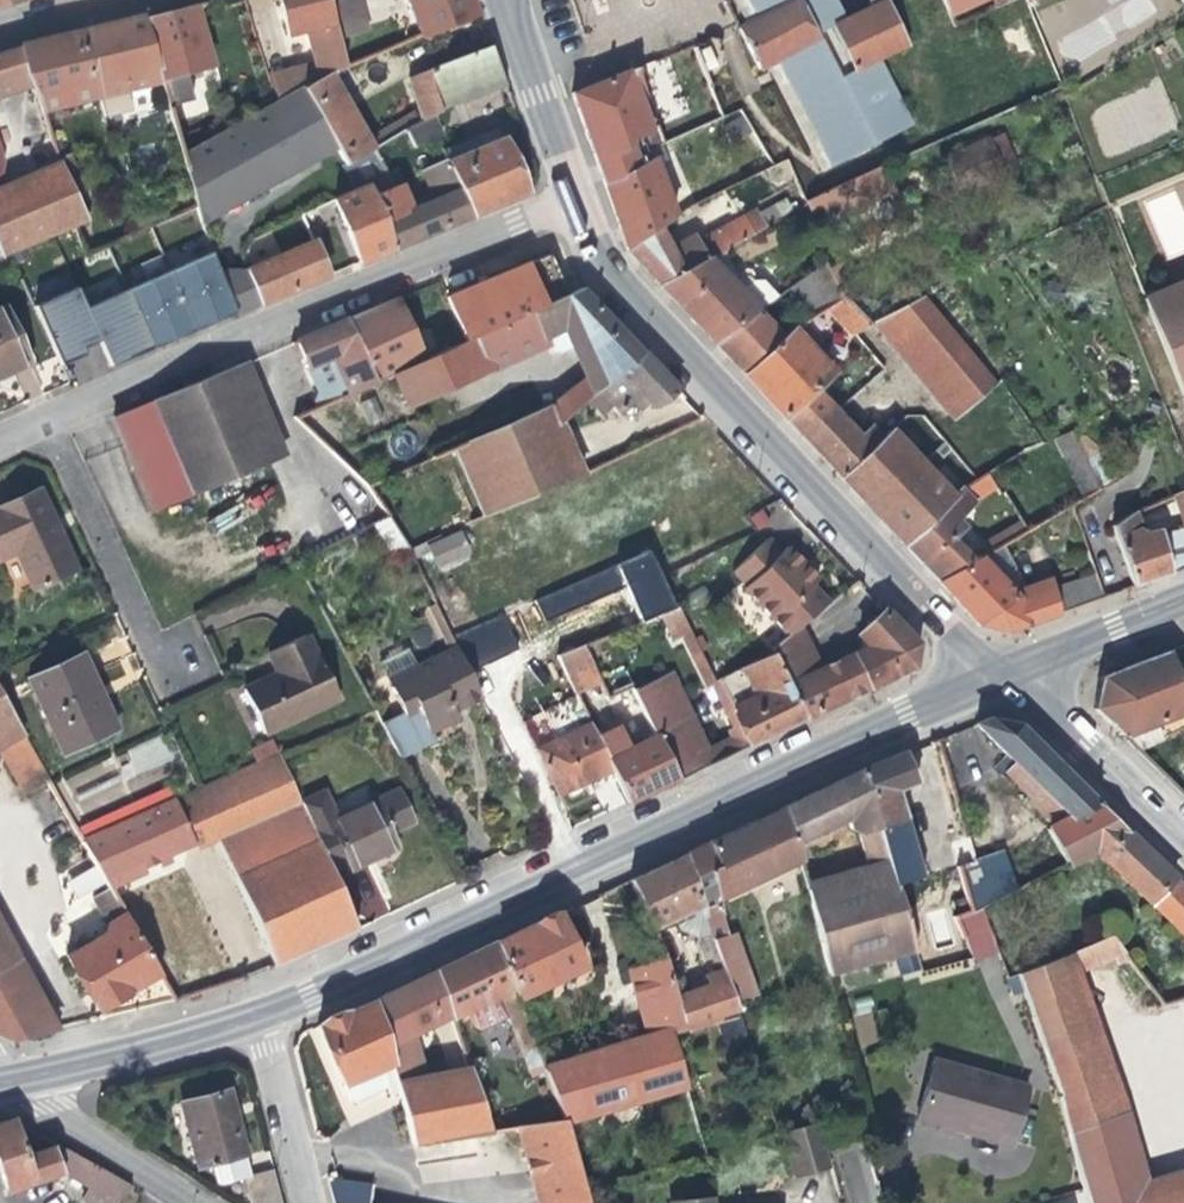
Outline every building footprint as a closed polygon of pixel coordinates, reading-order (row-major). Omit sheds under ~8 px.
[(288,37),(306,32),(315,64),(319,79),(329,72),(343,64),(341,53),(338,44),(337,41),(326,0),(278,0),(288,37)] [(337,41),(368,33),(360,0),(326,0),(337,41)] [(419,35),(475,15),(470,0),(405,0),(419,35)] [(738,26),(759,66),(765,63),(777,58),(817,38),(798,0),(788,0),(758,16),(738,26)] [(758,16),(788,0),(749,0),(758,16)] [(817,38),(777,58),(796,97),(856,74),(831,25),(843,20),(833,0),(798,0),(817,38)] [(882,61),(908,49),(883,0),(880,0),(843,20),(831,25),(856,74),(882,61)] [(946,31),(956,27),(952,15),(946,0),(933,0),(946,31)] [(952,15),(966,9),(985,0),(946,0),(952,15)] [(175,11),(143,19),(152,56),(202,43),(192,6),(175,11)] [(952,15),(956,27),(970,20),(966,9),(952,15)] [(110,27),(86,33),(102,86),(157,72),(152,56),(143,19),(110,27)] [(86,33),(77,35),(93,88),(95,88),(102,86),(86,33)] [(48,42),(14,50),(24,81),(41,101),(93,88),(77,35),(48,42)] [(345,42),(338,44),(341,53),(348,51),(345,42)] [(152,56),(157,72),(161,85),(185,79),(210,72),(202,43),(152,56)] [(495,66),(487,46),(424,69),(425,71),(439,105),(502,82),(495,66)] [(0,55),(0,88),(24,81),(14,50),(0,55)] [(777,58),(765,63),(784,101),(796,97),(777,58)] [(796,97),(829,164),(914,127),(882,61),(856,74),(796,97)] [(268,79),(281,104),(305,88),(319,79),(315,64),(268,79)] [(657,110),(639,67),(572,95),(588,138),(603,179),(622,178),(638,170),(628,143),(653,133),(646,114),(657,110)] [(406,79),(421,119),(432,116),(442,110),(439,105),(425,71),(406,79)] [(305,88),(337,144),(348,161),(359,154),(371,146),(329,72),(319,79),(305,88)] [(192,105),(185,79),(161,85),(168,111),(192,105)] [(182,164),(200,223),(239,201),(337,144),(305,88),(281,104),(182,164)] [(136,110),(135,106),(151,103),(149,91),(102,97),(105,114),(136,110)] [(796,97),(784,101),(818,170),(829,164),(796,97)] [(421,119),(404,127),(415,145),(417,143),(436,137),(439,135),(432,116),(421,119)] [(404,127),(371,146),(382,165),(415,145),(404,127)] [(393,185),(378,190),(370,193),(393,248),(435,231),(472,216),(447,161),(436,137),(417,143),(426,165),(421,168),(433,192),(426,195),(428,202),(409,208),(398,182),(393,185)] [(472,216),(524,194),(514,167),(502,138),(447,161),(472,216)] [(371,146),(359,154),(378,190),(393,185),(382,165),(371,146)] [(622,178),(603,179),(612,203),(620,223),(648,210),(669,196),(652,155),(646,159),(649,164),(638,170),(622,178)] [(58,162),(60,166),(75,199),(83,194),(67,158),(58,162)] [(818,227),(895,193),(883,165),(806,199),(818,227)] [(1,259),(86,222),(75,199),(60,166),(0,191),(0,256),(1,259)] [(393,248),(370,193),(367,186),(334,200),(361,261),(375,256),(393,248)] [(661,227),(629,250),(644,267),(660,285),(728,250),(726,248),(761,230),(758,223),(751,226),(747,217),(700,242),(697,234),(672,247),(661,227)] [(295,290),(327,276),(313,242),(246,271),(260,304),(295,290)] [(728,250),(660,285),(685,312),(713,341),(760,308),(775,298),(728,250)] [(211,253),(169,271),(183,303),(201,294),(213,322),(222,318),(237,311),(211,253)] [(465,342),(570,296),(561,277),(550,256),(502,275),(446,297),(465,342)] [(810,315),(830,303),(846,292),(830,261),(792,287),(810,315)] [(169,271),(127,290),(141,321),(159,313),(171,341),(195,330),(183,303),(169,271)] [(1146,302),(1183,388),(1183,286),(1146,302)] [(86,309),(77,289),(35,308),(61,365),(79,357),(76,351),(84,348),(100,340),(86,309)] [(127,290),(86,309),(100,340),(112,367),(127,361),(139,355),(127,328),(141,321),(127,290)] [(553,406),(561,424),(580,407),(585,401),(603,387),(641,352),(614,323),(583,290),(570,296),(465,342),(447,350),(425,360),(390,375),(433,460),(459,449),(513,425),(487,370),(541,346),(538,340),(555,333),(564,351),(579,352),(594,370),(553,406)] [(830,303),(838,314),(852,335),(858,331),(872,323),(849,290),(846,292),(830,303)] [(195,330),(213,322),(201,294),(183,303),(195,330)] [(1001,382),(927,295),(874,325),(955,419),(1001,382)] [(373,382),(390,375),(425,360),(399,298),(375,308),(379,316),(372,319),(368,311),(347,320),(373,382)] [(792,327),(800,336),(838,314),(830,303),(810,315),(792,327)] [(8,374),(28,365),(31,371),(35,369),(6,306),(0,309),(0,378),(8,374)] [(379,316),(375,308),(371,310),(368,311),(372,319),(379,316)] [(760,308),(713,341),(729,358),(743,373),(785,334),(760,308)] [(162,345),(171,341),(159,313),(141,321),(153,349),(162,345)] [(312,396),(316,407),(373,382),(347,320),(323,330),(299,340),(321,392),(312,396)] [(153,349),(141,321),(127,328),(139,355),(153,349)] [(743,373),(783,417),(814,386),(831,370),(800,336),(792,327),(785,334),(743,373)] [(86,354),(84,348),(76,351),(79,357),(82,356),(86,354)] [(667,400),(678,390),(660,372),(641,352),(603,387),(621,407),(635,396),(641,402),(648,395),(656,402),(667,400)] [(153,512),(273,463),(231,368),(115,416),(153,512)] [(783,417),(802,437),(834,407),(814,386),(783,417)] [(547,409),(553,406),(550,398),(544,401),(547,409)] [(539,413),(547,409),(544,401),(536,404),(539,413)] [(585,401),(580,407),(586,413),(590,407),(585,401)] [(487,519),(593,474),(588,466),(580,468),(561,424),(553,406),(547,409),(539,413),(513,425),(459,449),(485,516),(487,519)] [(802,437),(902,543),(952,496),(890,428),(871,446),(834,407),(802,437)] [(1070,431),(1056,439),(1066,459),(1081,451),(1070,431)] [(915,556),(924,566),(946,544),(961,529),(956,523),(973,505),(968,499),(972,494),(966,486),(952,496),(902,543),(915,556)] [(1176,495),(1183,516),(1183,492),(1176,495)] [(40,493),(20,502),(0,511),(0,565),(18,558),(35,594),(79,574),(40,493)] [(1152,580),(1170,574),(1161,535),(1144,539),(1131,510),(1110,529),(1124,564),(1133,587),(1152,580)] [(393,555),(411,546),(394,511),(377,520),(393,555)] [(463,528),(427,543),(438,570),(474,556),(463,528)] [(1161,535),(1170,574),(1183,568),(1183,529),(1161,535)] [(783,637),(796,627),(812,615),(827,604),(838,595),(826,580),(819,585),(810,573),(792,550),(784,556),(772,539),(735,567),(748,584),(744,587),(783,637)] [(924,566),(939,582),(965,564),(946,544),(924,566)] [(543,621),(658,569),(647,547),(532,599),(543,621)] [(1006,630),(1027,623),(1019,600),(990,571),(999,562),(989,551),(965,564),(939,582),(959,603),(980,625),(1006,630)] [(1056,614),(1093,601),(1085,577),(1048,590),(1056,614)] [(642,619),(677,606),(665,584),(549,635),(558,655),(581,645),(642,619)] [(1027,623),(1056,614),(1048,590),(1019,600),(1027,623)] [(812,615),(822,627),(837,616),(827,604),(812,615)] [(902,630),(884,610),(858,633),(864,641),(863,653),(819,673),(805,644),(796,627),(783,637),(765,651),(767,655),(801,718),(914,666),(916,646),(902,630)] [(796,627),(805,644),(824,629),(822,627),(812,615),(796,627)] [(471,664),(516,651),(506,617),(461,630),(471,664)] [(321,657),(312,637),(273,654),(282,673),(269,680),(247,690),(268,733),(344,697),(324,654),(321,657)] [(581,645),(558,655),(557,656),(575,694),(598,683),(581,645)] [(418,670),(416,666),(406,646),(380,658),(392,682),(418,670)] [(482,698),(458,646),(416,666),(418,670),(392,682),(405,710),(381,721),(397,754),(431,739),(428,732),(448,723),(458,718),(454,711),(482,698)] [(1166,649),(1132,662),(1096,677),(1089,705),(1121,735),(1183,709),(1183,697),(1166,649)] [(767,735),(801,718),(767,655),(713,681),(726,708),(731,706),(748,744),(767,735)] [(65,757),(121,733),(108,708),(103,708),(95,692),(80,659),(29,682),(65,757)] [(676,777),(704,764),(687,726),(665,676),(636,689),(657,734),(676,777)] [(0,693),(0,749),(22,789),(27,788),(64,852),(78,877),(97,866),(84,843),(0,693)] [(583,782),(610,769),(605,758),(595,737),(576,696),(544,711),(557,737),(535,749),(557,794),(583,782)] [(704,764),(748,744),(731,706),(726,708),(719,712),(729,733),(707,742),(697,721),(693,723),(687,726),(704,764)] [(1065,821),(1100,804),(1060,767),(1016,724),(989,720),(970,726),(1045,800),(1065,821)] [(605,758),(625,749),(615,727),(595,737),(605,758)] [(655,788),(676,777),(657,734),(625,749),(605,758),(610,769),(625,802),(655,788)] [(151,768),(165,747),(149,736),(135,757),(151,768)] [(282,753),(199,791),(178,801),(195,841),(218,831),(300,797),(282,753)] [(965,916),(959,891),(953,869),(922,877),(897,792),(918,783),(906,753),(887,761),(860,771),(878,824),(892,870),(917,953),(972,940),(965,916)] [(945,771),(958,818),(963,837),(979,834),(962,767),(945,771)] [(878,824),(860,771),(826,787),(782,808),(797,862),(878,824)] [(391,839),(420,828),(406,793),(382,802),(336,821),(329,805),(324,793),(302,802),(329,868),(346,861),(349,869),(374,859),(396,851),(391,839)] [(302,802),(300,797),(218,831),(274,966),(320,946),(354,931),(329,868),(302,802)] [(1049,829),(1065,821),(1045,800),(1033,811),(1049,829)] [(178,801),(84,843),(97,866),(105,882),(195,841),(178,801)] [(1151,855),(1100,804),(1065,821),(1049,829),(1042,834),(1055,850),(1065,864),(1094,849),(1183,936),(1183,887),(1151,855)] [(797,862),(782,808),(745,825),(704,844),(716,891),(717,899),(797,862)] [(945,842),(953,869),(971,864),(963,837),(958,818),(947,820),(953,840),(945,842)] [(716,891),(704,844),(684,853),(695,900),(716,891)] [(999,899),(1065,864),(1055,850),(990,883),(999,899)] [(695,900),(684,853),(658,866),(627,881),(647,929),(664,922),(697,905),(695,900)] [(953,869),(959,891),(971,888),(975,881),(971,864),(953,869)] [(805,891),(827,975),(858,968),(917,953),(892,870),(805,891)] [(717,899),(716,891),(695,900),(697,905),(700,916),(712,943),(727,938),(717,899)] [(981,900),(984,907),(990,903),(987,897),(981,900)] [(129,994),(158,978),(151,968),(116,900),(101,907),(100,915),(106,924),(104,935),(66,957),(97,1012),(129,994)] [(8,1040),(64,1024),(0,909),(0,1036),(8,1040)] [(581,965),(556,914),(528,927),(495,943),(515,995),(581,965)] [(664,922),(647,929),(658,958),(670,982),(688,977),(664,922)] [(1059,959),(1065,978),(1113,959),(1124,954),(1111,936),(1059,959)] [(736,998),(753,993),(727,938),(712,943),(719,960),(736,998)] [(515,995),(495,943),(464,958),(431,974),(450,1016),(450,1018),(464,1012),(471,1029),(478,1030),(520,1012),(515,995)] [(1118,965),(1128,960),(1124,954),(1113,959),(1118,965)] [(676,1026),(688,1022),(670,982),(658,958),(627,967),(642,1016),(639,1018),(644,1035),(541,1069),(561,1120),(690,1079),(676,1026)] [(1061,1096),(1058,1098),(1066,1135),(1113,1120),(1065,978),(1059,959),(1018,978),(1034,1023),(1061,1096)] [(741,1008),(736,998),(719,960),(711,963),(715,971),(688,977),(670,982),(688,1022),(741,1008)] [(403,987),(372,1001),(390,1042),(450,1016),(431,974),(403,987)] [(851,1004),(862,1046),(879,1042),(868,1000),(851,1004)] [(346,1013),(318,1026),(345,1087),(400,1062),(390,1042),(372,1001),(346,1013)] [(1025,1092),(930,1061),(910,1120),(954,1134),(1005,1150),(1025,1092)] [(400,1062),(345,1087),(354,1105),(406,1081),(400,1062)] [(413,1143),(493,1130),(469,1068),(406,1081),(413,1143)] [(233,1126),(224,1092),(178,1104),(196,1169),(212,1165),(217,1185),(243,1178),(248,1177),(243,1157),(247,1156),(243,1141),(239,1124),(233,1126)] [(11,1120),(0,1124),(0,1178),(4,1192),(61,1173),(86,1189),(81,1200),(87,1202),(122,1202),(133,1185),(61,1146),(52,1150),(51,1148),(23,1157),(11,1120)] [(583,1189),(561,1120),(519,1125),(540,1202),(584,1191),(583,1189)] [(1082,1202),(1137,1202),(1141,1202),(1113,1120),(1066,1135),(1071,1153),(1079,1190),(1082,1202)] [(827,1167),(815,1123),(781,1133),(794,1176),(827,1167)] [(248,1177),(243,1178),(250,1202),(280,1202),(272,1171),(248,1177)] [(373,1185),(329,1180),(335,1202),(371,1202),(373,1185)] [(1141,1202),(1137,1202),(1183,1202),(1183,1190),(1141,1202)] [(584,1191),(540,1202),(541,1202),(587,1202),(584,1191)]
